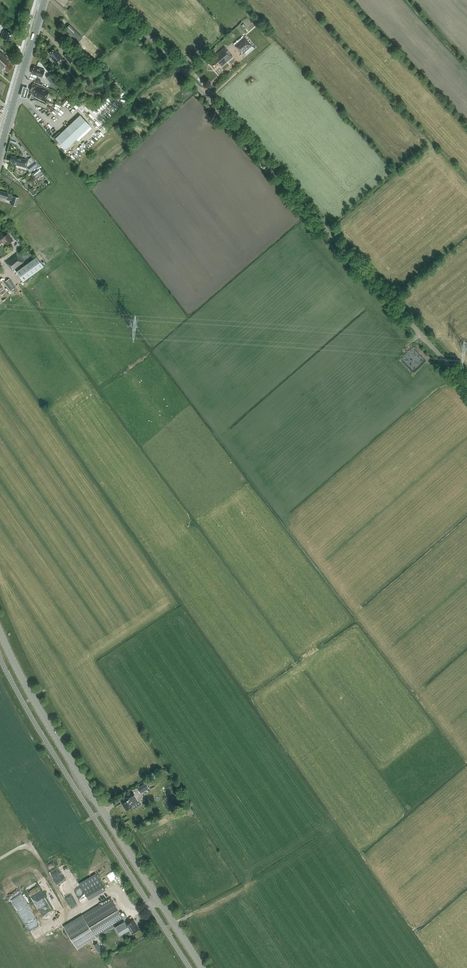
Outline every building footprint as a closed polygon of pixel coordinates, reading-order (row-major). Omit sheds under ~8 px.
[(83,37),(69,24),(63,31),(73,40),(71,42),(74,45),(76,43),(77,44),(83,37)] [(11,33),(6,31),(4,30),(1,37),(3,38),(2,38),(8,41),(11,33)] [(252,46),(244,37),(234,45),(242,54),(252,46)] [(212,60),(208,63),(215,71),(220,66),(221,67),(233,57),(225,47),(211,58),(212,60)] [(52,56),(51,56),(55,62),(62,56),(58,51),(57,51),(54,48),(49,52),(52,56)] [(69,51),(64,55),(70,63),(71,62),(72,64),(75,61),(74,60),(75,59),(69,51)] [(13,66),(9,62),(10,61),(0,52),(0,71),(3,68),(7,72),(13,66)] [(40,77),(43,70),(34,66),(31,73),(40,77)] [(50,74),(46,77),(55,87),(58,84),(50,74)] [(68,76),(63,81),(68,86),(73,82),(68,76)] [(44,101),(49,91),(38,86),(38,87),(32,84),(28,93),(34,95),(33,96),(44,101)] [(28,88),(23,86),(20,96),(25,97),(28,88)] [(53,138),(57,142),(58,141),(65,149),(91,126),(80,115),(61,133),(59,132),(53,138)] [(24,159),(24,160),(15,157),(15,158),(11,157),(10,162),(14,163),(13,165),(22,167),(26,168),(28,160),(24,159)] [(38,165),(35,161),(27,167),(30,171),(38,165)] [(38,193),(33,187),(29,190),(31,192),(30,193),(32,196),(33,195),(34,196),(38,193)] [(8,193),(1,191),(0,195),(0,197),(6,199),(6,200),(9,201),(10,200),(12,201),(11,205),(17,206),(19,198),(12,196),(12,194),(8,193)] [(4,242),(7,245),(13,240),(8,233),(5,235),(2,231),(0,233),(0,244),(4,241),(4,242)] [(24,261),(17,253),(6,262),(13,271),(24,261)] [(24,281),(44,266),(36,256),(16,271),(24,281)] [(16,287),(9,278),(4,282),(11,290),(16,287)] [(137,787),(141,793),(149,788),(146,782),(137,787)] [(125,809),(131,806),(131,805),(138,801),(133,792),(126,797),(127,799),(121,803),(125,809)] [(59,865),(66,876),(73,872),(65,861),(59,865)] [(91,899),(107,890),(98,872),(81,881),(91,899)] [(60,885),(63,892),(71,889),(68,882),(60,885)] [(16,908),(27,902),(22,892),(11,897),(16,908)] [(111,898),(63,926),(64,927),(52,935),(51,933),(18,953),(27,967),(56,967),(80,953),(77,948),(114,925),(124,920),(111,898)] [(22,918),(33,913),(29,903),(17,907),(22,918)] [(124,920),(114,925),(118,932),(128,926),(132,933),(139,928),(134,919),(126,924),(124,920)]
